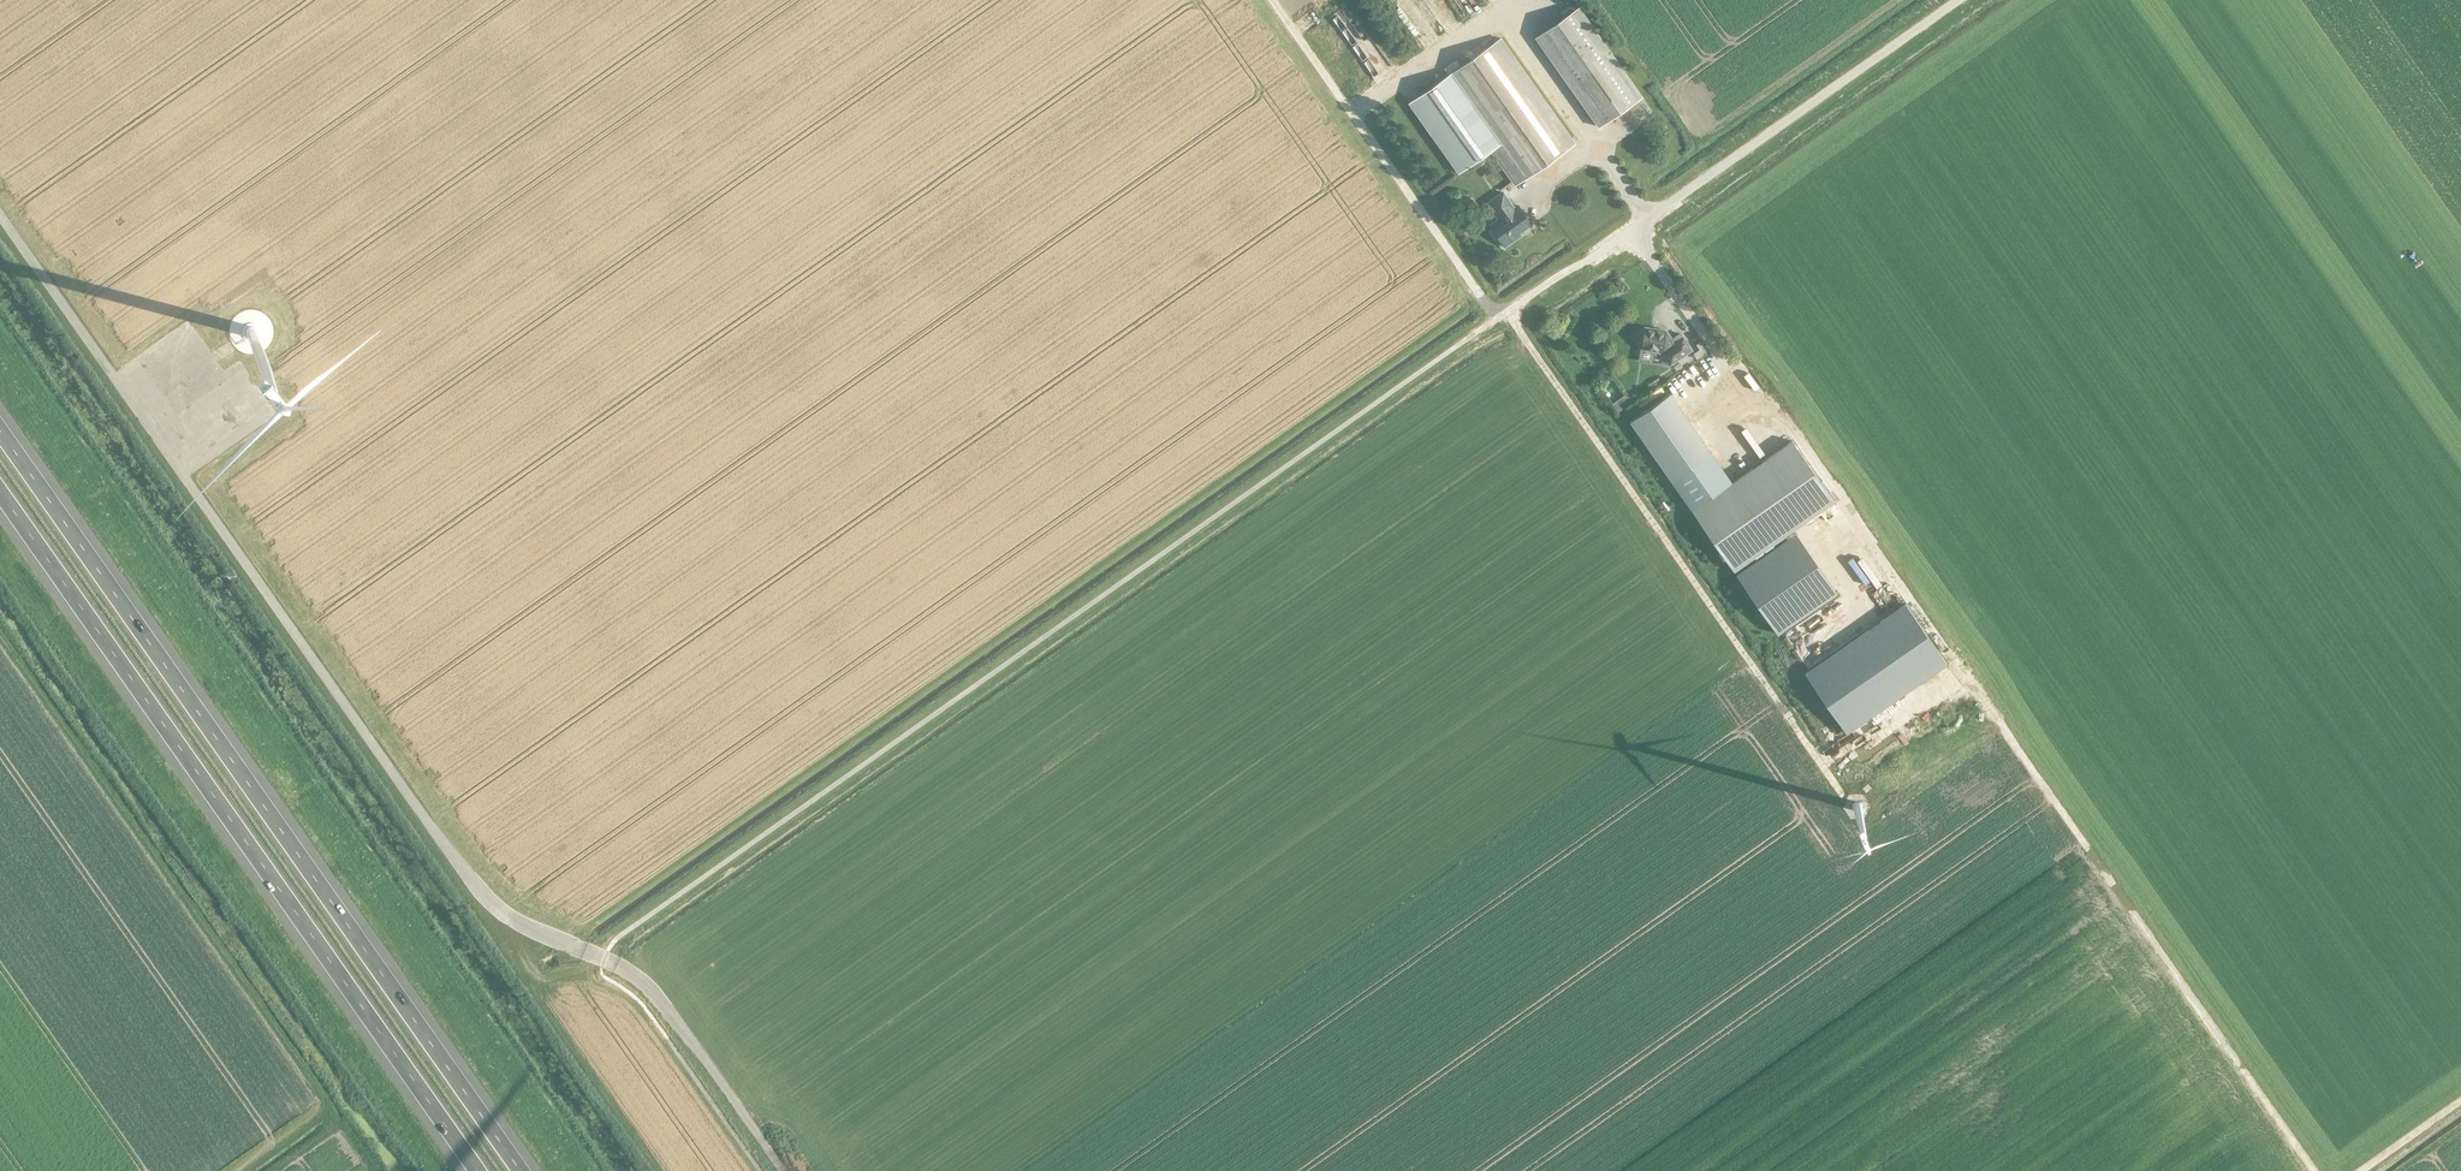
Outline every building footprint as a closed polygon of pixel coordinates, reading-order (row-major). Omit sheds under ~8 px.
[(1596,123),(1597,123),(1599,127),(1642,96),(1641,95),(1642,95),(1579,7),(1536,37),(1596,123)] [(1490,149),(1515,185),(1575,143),(1501,38),(1409,103),(1409,104),(1411,102),(1459,170),(1457,171),(1458,172),(1490,149)] [(1497,162),(1489,167),(1494,174),(1501,169),(1497,162)] [(1490,225),(1505,246),(1515,239),(1514,236),(1531,224),(1518,205),(1514,208),(1503,192),(1488,203),(1493,210),(1494,209),(1500,218),(1490,225)] [(246,331),(246,332),(246,333),(247,334),(247,335),(248,335),(248,336),(249,336),(250,337),(251,337),(252,337),(253,337),(254,336),(255,336),(256,335),(256,334),(257,333),(257,332),(257,331),(257,330),(257,329),(256,329),(255,328),(255,327),(254,327),(253,326),(252,326),(251,326),(250,326),(249,327),(248,327),(247,328),(247,329),(246,330),(246,331)] [(1641,348),(1662,352),(1670,364),(1678,358),(1675,354),(1679,351),(1682,355),(1691,349),(1680,333),(1672,339),(1666,331),(1658,329),(1658,330),(1653,330),(1653,328),(1645,327),(1632,336),(1641,348)] [(1707,351),(1704,345),(1700,348),(1694,352),(1697,357),(1707,351)] [(1670,393),(1630,421),(1672,480),(1711,453),(1670,393)] [(1741,424),(1757,449),(1762,445),(1747,421),(1741,424)] [(1792,440),(1692,510),(1734,570),(1834,500),(1792,440)] [(1841,493),(1834,497),(1853,526),(1860,522),(1841,493)] [(1828,520),(1822,524),(1832,540),(1838,536),(1828,520)] [(1812,545),(1816,542),(1810,532),(1805,535),(1812,545)] [(1782,570),(1778,571),(1781,580),(1797,575),(1795,570),(1784,573),(1782,570)] [(1948,665),(1907,605),(1806,674),(1847,734),(1948,665)]
